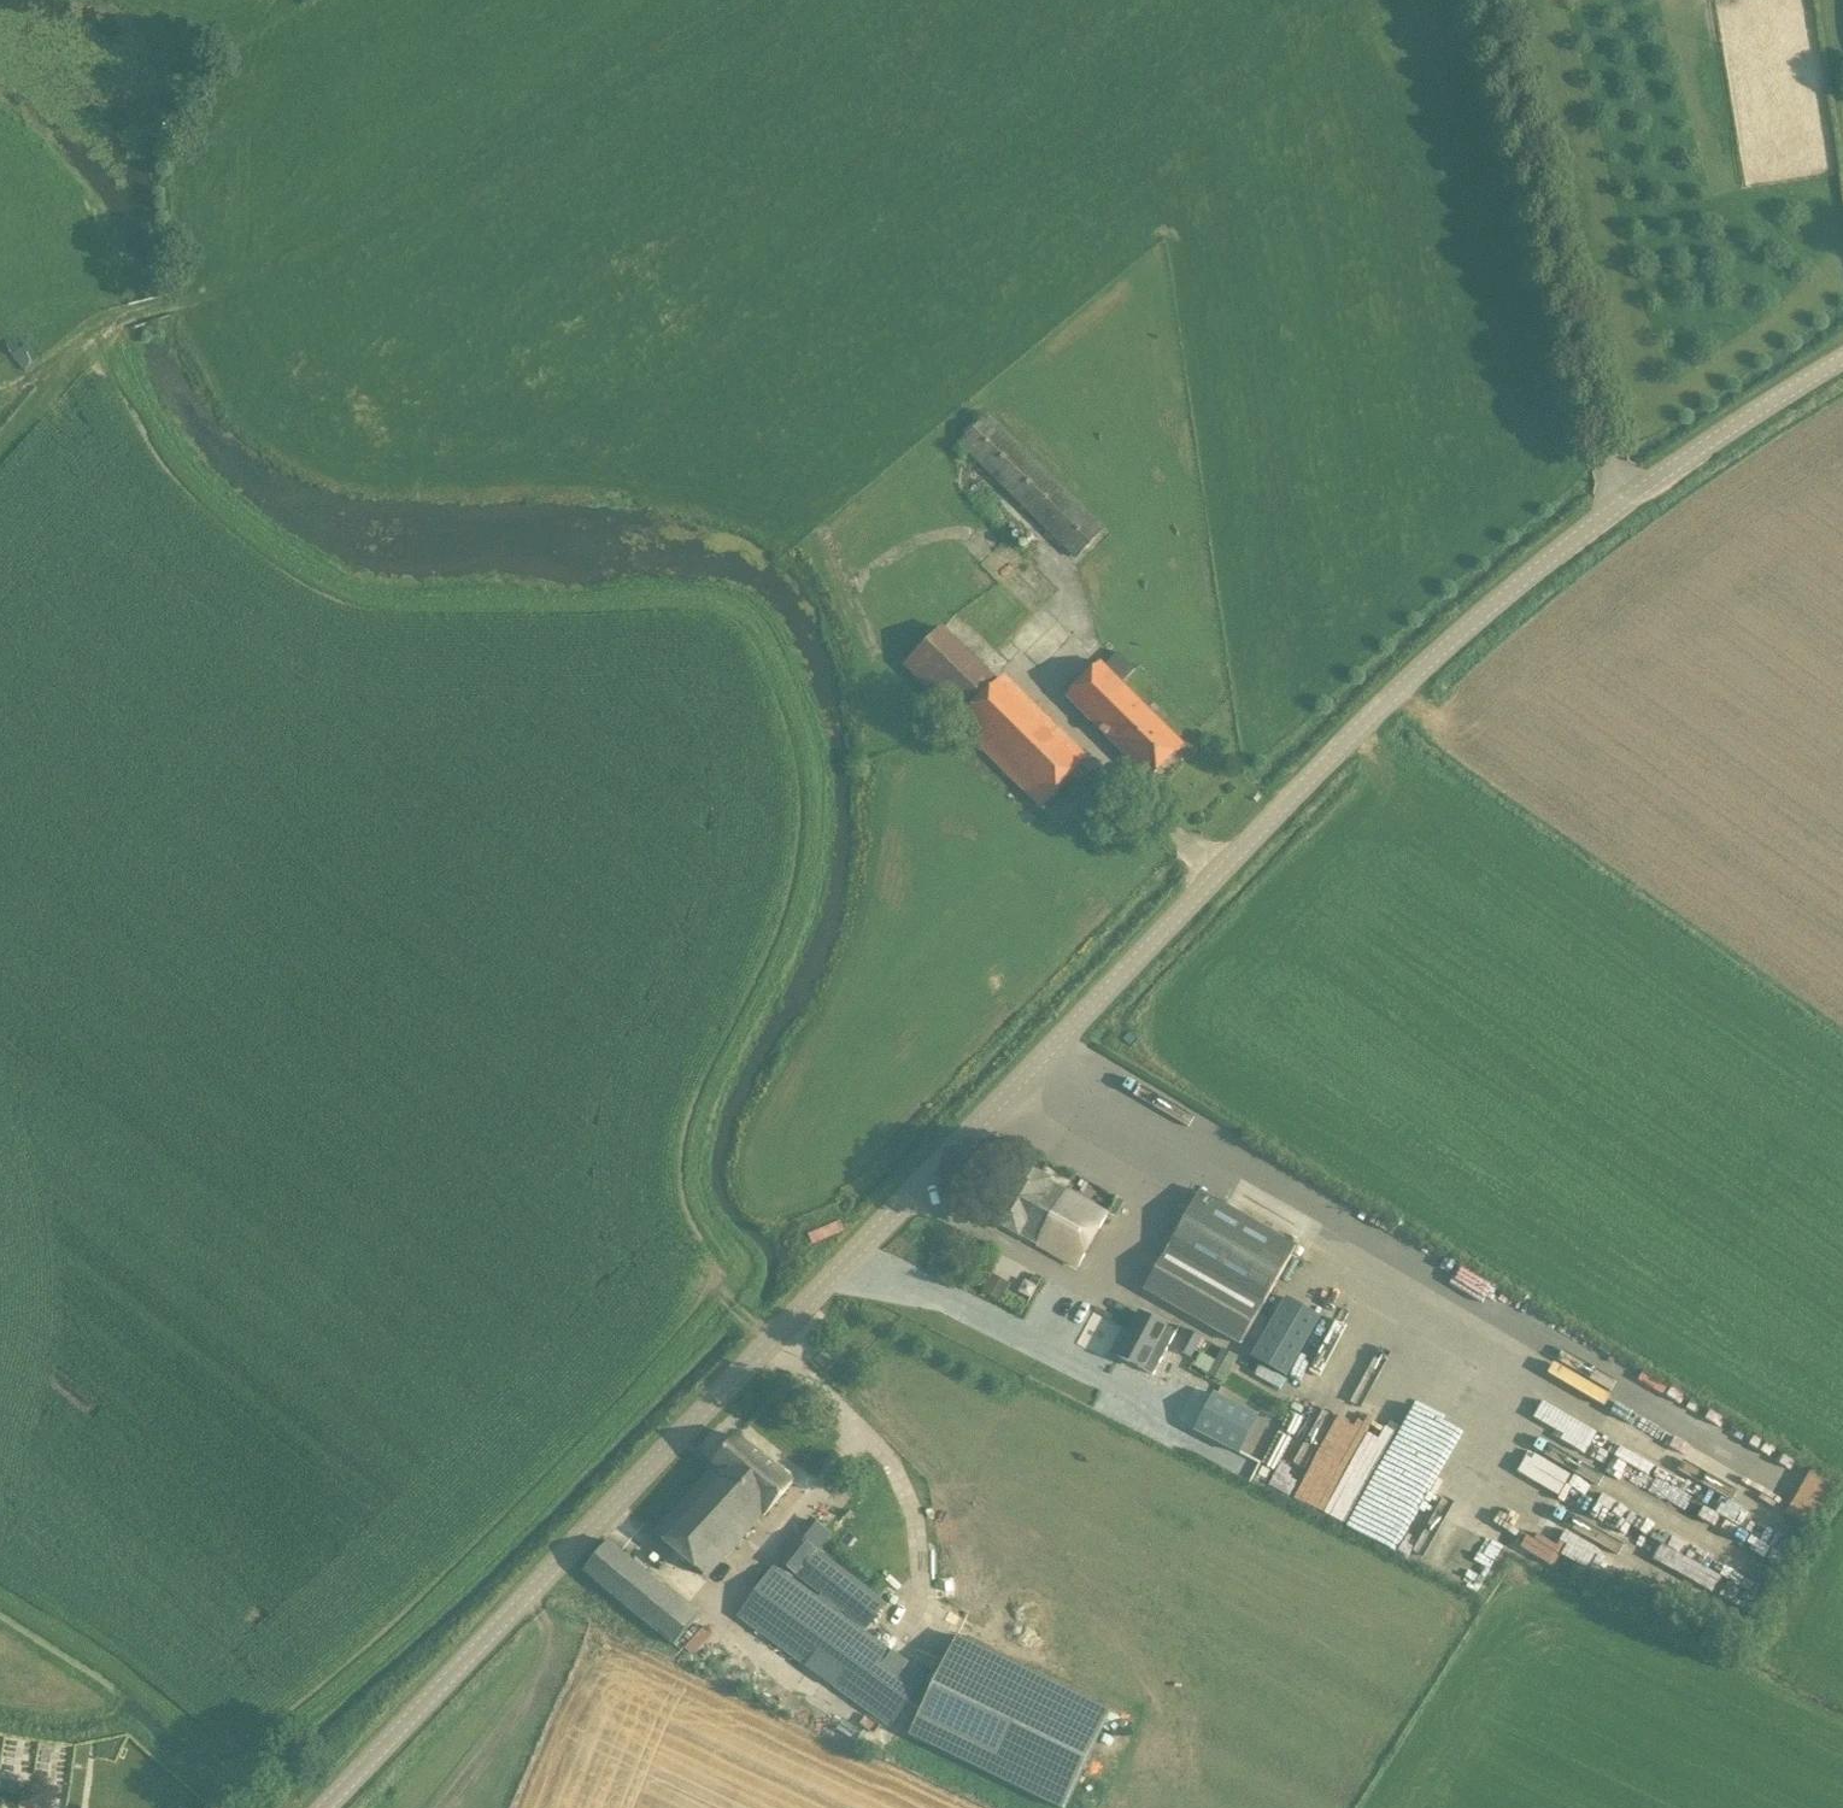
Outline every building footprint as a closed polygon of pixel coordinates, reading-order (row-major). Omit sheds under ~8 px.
[(1104,528),(988,414),(958,445),(1075,559),(1104,528)] [(999,681),(943,626),(903,666),(959,720),(956,724),(1040,809),(1089,758),(1006,675),(999,681)] [(1183,744),(1151,713),(1123,684),(1135,670),(1118,653),(1104,666),(1101,663),(1067,698),(1149,779),(1183,744)] [(1019,1233),(1033,1241),(1064,1189),(1048,1180),(1023,1166),(993,1220),(1019,1234),(1019,1233)] [(1107,1213),(1064,1189),(1033,1241),(1038,1244),(1037,1244),(1077,1266),(1107,1213)] [(1143,1289),(1240,1345),(1296,1245),(1200,1190),(1151,1276),(1143,1289)] [(1287,1297),(1253,1358),(1286,1377),(1321,1316),(1287,1297)] [(1108,1357),(1124,1326),(1096,1311),(1079,1342),(1108,1357)] [(1166,1340),(1172,1330),(1140,1312),(1117,1355),(1151,1373),(1154,1374),(1170,1342),(1166,1340)] [(1188,1328),(1176,1350),(1191,1358),(1203,1337),(1188,1328)] [(1237,1355),(1223,1347),(1207,1374),(1221,1382),(1237,1355)] [(826,1370),(836,1360),(826,1350),(816,1361),(826,1370)] [(1223,1415),(1181,1392),(1162,1426),(1207,1449),(1223,1415)] [(737,1436),(707,1468),(709,1470),(655,1532),(709,1576),(763,1516),(764,1516),(793,1482),(737,1436)] [(818,1596),(774,1564),(736,1616),(890,1728),(928,1676),(841,1613),(843,1611),(866,1630),(887,1603),(818,1549),(817,1550),(797,1535),(777,1559),(798,1575),(797,1576),(820,1594),(818,1596)] [(673,1646),(700,1614),(660,1581),(610,1540),(583,1572),(673,1646)] [(909,1735),(1058,1807),(1064,1807),(1111,1712),(957,1637),(909,1735)] [(64,1792),(73,1747),(12,1735),(3,1780),(64,1792)]
